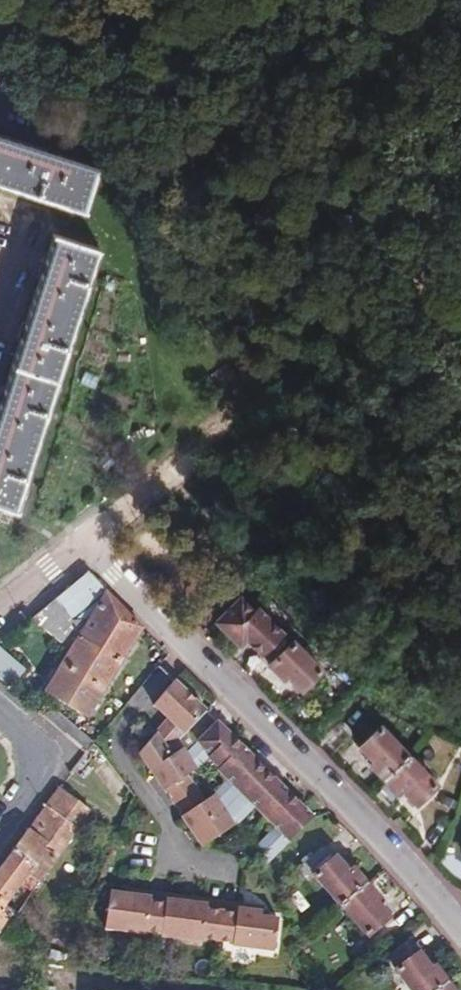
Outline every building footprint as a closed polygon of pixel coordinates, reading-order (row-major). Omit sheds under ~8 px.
[(8,138),(0,135),(0,181),(81,207),(94,165),(8,138)] [(13,507),(98,247),(55,233),(0,400),(0,503),(13,507)] [(142,629),(86,573),(31,615),(38,623),(41,622),(70,651),(46,689),(90,715),(142,629)] [(256,656),(284,629),(256,601),(244,589),(210,623),(234,648),(241,642),(256,656)] [(288,647),(296,639),(284,629),(256,656),(253,659),(277,682),(281,679),(296,693),(315,673),(288,647)] [(8,687),(26,668),(0,644),(0,680),(8,687)] [(165,686),(161,690),(143,711),(157,725),(125,756),(143,782),(150,778),(157,789),(151,794),(169,819),(175,815),(183,828),(177,832),(189,849),(228,826),(205,794),(193,802),(177,777),(189,769),(170,743),(195,715),(165,686)] [(305,820),(195,715),(170,743),(189,769),(200,759),(211,769),(209,772),(219,783),(205,794),(228,826),(247,809),(266,830),(246,851),(258,868),(305,820)] [(431,785),(361,717),(340,738),(365,763),(362,766),(391,796),(395,792),(411,806),(431,785)] [(150,778),(143,782),(151,794),(157,789),(150,778)] [(91,810),(56,791),(14,849),(47,872),(91,810)] [(169,819),(177,832),(183,828),(175,815),(169,819)] [(344,872),(318,846),(291,873),(302,885),(308,881),(362,937),(384,915),(373,903),(375,900),(347,870),(344,872)] [(14,849),(0,868),(0,899),(7,904),(20,885),(28,875),(39,883),(47,872),(14,849)] [(24,888),(32,892),(39,883),(28,875),(20,885),(24,888)] [(10,907),(18,913),(32,892),(24,888),(10,907)] [(236,906),(261,909),(261,906),(125,888),(125,892),(151,895),(166,897),(206,902),(236,906)] [(260,915),(261,909),(236,906),(236,911),(206,907),(206,902),(166,897),(165,902),(151,901),(151,895),(125,892),(111,890),(106,928),(146,933),(147,930),(161,932),(161,935),(202,941),(202,937),(232,941),(231,945),(272,950),(276,917),(260,915)] [(9,925),(18,913),(10,907),(7,904),(0,899),(0,938),(9,925)] [(433,967),(429,969),(417,953),(413,955),(405,946),(388,959),(394,968),(391,971),(405,989),(450,989),(433,967)]
